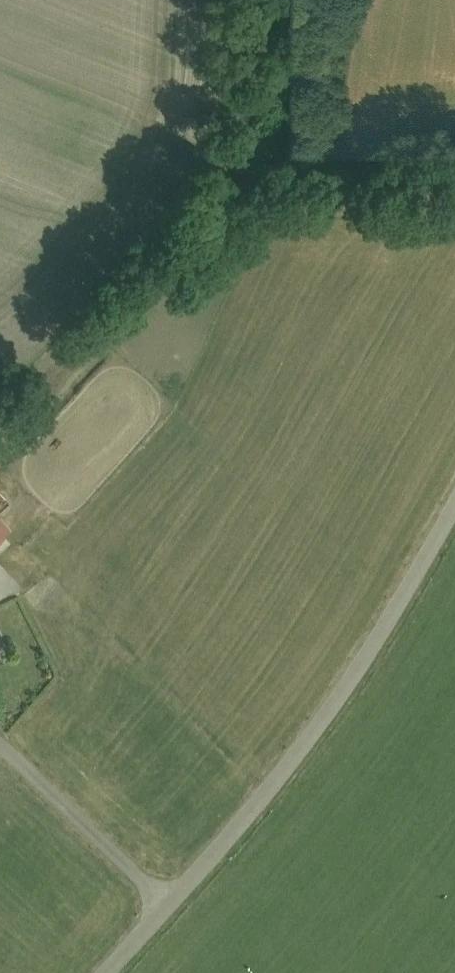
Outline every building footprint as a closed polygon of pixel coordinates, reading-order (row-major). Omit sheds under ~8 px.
[(10,530),(11,530),(0,518),(0,539),(10,530)]
